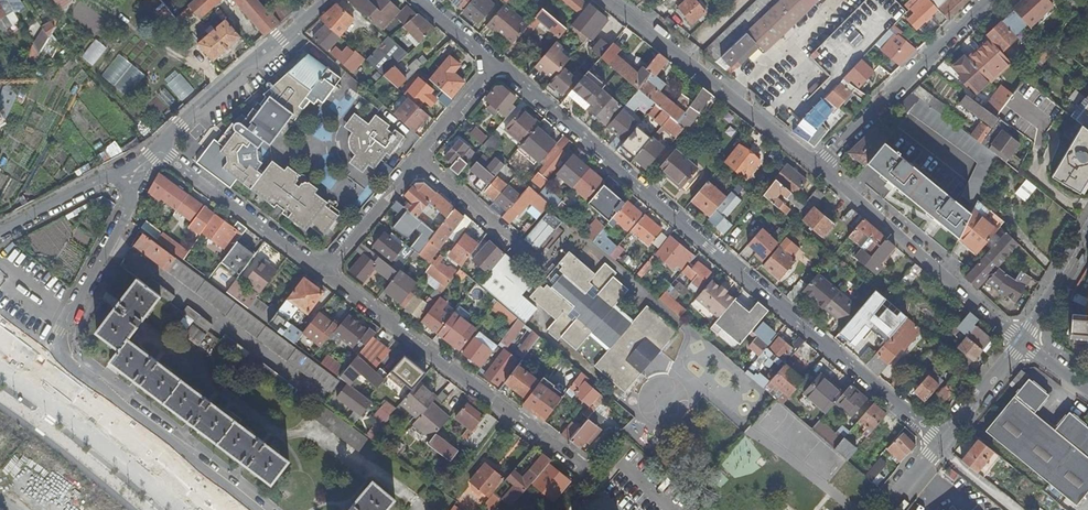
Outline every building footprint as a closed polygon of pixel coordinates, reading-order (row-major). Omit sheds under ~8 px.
[(63,15),(73,0),(53,0),(63,15)] [(108,18),(118,3),(112,0),(79,0),(108,18)] [(175,18),(178,21),(191,10),(200,19),(221,0),(195,0),(175,18)] [(266,35),(288,17),(297,9),(289,0),(281,0),(269,10),(265,7),(264,8),(262,5),(264,3),(262,0),(234,0),(266,35)] [(367,0),(348,0),(381,30),(398,10),(387,0),(373,0),(370,3),(367,0)] [(469,0),(450,0),(461,9),(469,0)] [(462,10),(476,22),(490,7),(489,6),(491,3),(488,0),(471,0),(462,10)] [(579,15),(587,5),(581,0),(561,0),(579,15)] [(695,0),(688,0),(679,8),(692,24),(706,13),(695,0)] [(752,6),(704,53),(715,62),(779,0),(758,0),(752,6)] [(726,71),(733,64),(737,68),(748,57),(754,62),(762,54),(755,46),(757,44),(765,52),(809,8),(801,0),(779,0),(715,62),(726,71)] [(876,45),(890,30),(892,28),(900,20),(900,19),(902,18),(908,11),(896,0),(866,0),(808,58),(837,85),(843,79),(866,55),(872,49),(876,45)] [(941,25),(947,19),(941,13),(937,9),(929,0),(919,0),(914,5),(919,9),(907,20),(916,29),(931,14),(941,25)] [(947,19),(968,0),(955,0),(941,13),(947,19)] [(1013,11),(1028,26),(1051,4),(1048,0),(1025,0),(1013,11)] [(495,29),(512,43),(528,25),(504,4),(486,25),(493,31),(495,29)] [(589,4),(580,15),(596,28),(599,30),(608,19),(589,4)] [(96,32),(104,21),(80,5),(72,16),(96,32)] [(354,20),(337,5),(320,19),(326,25),(339,36),(354,20)] [(396,18),(404,26),(416,15),(407,8),(396,18)] [(550,29),(554,33),(559,37),(567,29),(542,8),(528,25),(512,43),(508,48),(512,52),(540,21),(550,29)] [(1080,19),(1072,13),(1067,20),(1074,26),(1080,19)] [(414,43),(417,46),(435,29),(417,14),(416,15),(404,26),(409,31),(407,33),(410,36),(408,37),(412,41),(414,40),(415,42),(414,43)] [(588,37),(596,28),(580,15),(579,15),(567,29),(570,32),(575,26),(588,37)] [(1008,15),(986,36),(991,42),(1001,53),(1023,31),(1008,15)] [(225,19),(214,30),(209,33),(197,44),(213,62),(241,37),(228,22),(229,21),(228,20),(226,21),(225,19)] [(892,28),(906,40),(913,31),(900,20),(892,28)] [(51,21),(42,27),(44,31),(48,38),(51,34),(55,28),(51,21)] [(340,38),(326,25),(313,37),(327,51),(340,38)] [(906,40),(892,28),(890,30),(895,34),(909,46),(911,43),(906,40)] [(895,34),(890,30),(876,45),(900,65),(915,51),(909,46),(895,34)] [(44,31),(35,46),(40,53),(48,38),(44,31)] [(1064,41),(1056,35),(1051,42),(1059,48),(1064,41)] [(389,37),(366,61),(376,69),(383,75),(384,76),(394,67),(408,53),(389,37)] [(543,71),(553,79),(563,68),(569,60),(559,51),(562,47),(556,42),(535,67),(542,73),(543,71)] [(604,42),(595,53),(600,57),(601,58),(610,46),(604,42)] [(985,86),(1010,62),(1001,53),(991,42),(988,45),(994,52),(974,78),(985,86)] [(453,50),(448,43),(436,54),(441,60),(453,50)] [(621,49),(613,43),(610,46),(601,58),(617,71),(638,89),(651,72),(646,68),(646,69),(643,67),(637,74),(615,55),(621,49)] [(966,55),(957,64),(974,78),(994,52),(988,45),(979,54),(977,52),(970,59),(966,55)] [(29,57),(35,60),(40,53),(35,46),(29,57)] [(333,55),(353,73),(361,64),(352,57),(355,53),(348,47),(343,53),(338,49),(333,55)] [(872,49),(866,55),(879,66),(885,60),(872,49)] [(1049,55),(1044,51),(1037,61),(1041,64),(1042,65),(1049,55)] [(667,60),(658,52),(646,68),(651,72),(638,89),(649,98),(656,104),(663,110),(669,116),(678,123),(693,101),(681,93),(675,103),(665,96),(671,88),(656,76),(667,60)] [(306,223),(310,226),(323,236),(341,213),(315,193),(318,189),(288,166),(285,170),(273,161),(262,174),(257,170),(263,163),(259,160),(259,158),(261,157),(262,156),(262,155),(262,153),(261,151),(260,151),(258,150),(257,149),(261,145),(253,140),(257,135),(270,145),(279,134),(283,137),(304,109),(300,106),(306,97),(311,100),(314,96),(318,99),(323,103),(342,78),(309,54),(268,91),(267,92),(267,95),(268,97),(269,98),(263,106),(260,104),(257,104),(256,105),(255,106),(242,123),(240,123),(238,123),(236,125),(233,122),(218,142),(224,147),(220,151),(226,156),(227,163),(223,168),(271,204),(273,205),(274,205),(277,204),(278,204),(278,203),(286,208),(285,210),(284,212),(285,215),(286,216),(303,228),(306,223)] [(859,88),(879,66),(866,55),(843,79),(848,83),(851,80),(859,88)] [(450,57),(444,64),(454,72),(459,65),(450,57)] [(604,75),(610,80),(617,71),(601,58),(600,57),(591,68),(595,72),(591,77),(572,99),(579,105),(604,75)] [(398,72),(394,67),(384,76),(398,89),(423,66),(417,60),(408,68),(412,72),(404,79),(400,74),(402,72),(400,70),(398,72)] [(1037,61),(1035,64),(1042,70),(1044,67),(1042,65),(1041,64),(1037,61)] [(444,64),(430,80),(451,99),(464,82),(453,73),(454,72),(444,64)] [(733,64),(726,71),(730,75),(737,68),(733,64)] [(977,94),(985,86),(974,78),(957,64),(952,68),(963,79),(961,81),(967,87),(969,85),(977,94)] [(576,79),(563,68),(553,79),(547,85),(554,91),(556,89),(563,95),(576,79)] [(377,79),(383,75),(376,69),(371,74),(377,79)] [(179,71),(164,84),(181,103),(195,90),(179,71)] [(415,97),(412,101),(418,107),(425,99),(429,103),(433,99),(429,95),(433,90),(420,78),(409,91),(415,97)] [(851,92),(854,94),(864,101),(868,97),(848,83),(843,79),(837,85),(837,86),(819,104),(830,113),(825,118),(823,121),(824,124),(829,130),(820,140),(824,140),(850,115),(841,109),(838,106),(843,101),(845,102),(847,100),(845,98),(851,92)] [(0,88),(0,117),(6,119),(18,89),(2,83),(0,88)] [(927,91),(920,85),(911,93),(919,99),(927,91)] [(1001,85),(995,94),(1006,103),(1013,94),(1001,85)] [(686,130),(689,126),(711,94),(702,87),(693,101),(678,123),(684,128),(686,130)] [(499,112),(506,118),(515,108),(510,104),(515,98),(504,88),(495,89),(486,100),(490,104),(486,108),(495,116),(499,112)] [(621,106),(602,89),(586,108),(605,123),(621,106)] [(649,98),(638,89),(607,127),(616,134),(617,132),(624,138),(633,126),(628,121),(630,119),(628,117),(643,99),(646,101),(649,98)] [(1087,130),(1087,100),(1076,91),(1069,99),(1080,107),(1071,117),(1082,126),(1087,130)] [(838,106),(841,109),(854,94),(851,92),(845,98),(847,100),(845,102),(843,101),(838,106)] [(897,107),(907,115),(909,112),(919,99),(911,93),(897,107)] [(404,94),(390,110),(415,132),(429,116),(418,107),(412,101),(404,94)] [(995,94),(984,108),(994,116),(1006,103),(995,94)] [(962,197),(974,206),(997,157),(981,144),(958,127),(943,116),(919,99),(909,112),(973,158),(979,163),(962,197)] [(961,124),(958,127),(981,144),(984,140),(999,119),(994,116),(984,108),(974,101),(972,105),(975,107),(972,111),(986,121),(981,129),(977,126),(973,133),(961,124)] [(807,128),(813,123),(823,112),(825,118),(830,113),(819,104),(793,130),(806,141),(814,134),(809,130),(807,128)] [(504,129),(522,144),(534,130),(540,124),(522,108),(504,129)] [(656,118),(663,124),(666,121),(669,116),(663,110),(656,118)] [(780,113),(776,118),(787,126),(793,119),(784,112),(780,113)] [(357,162),(354,166),(363,173),(369,165),(374,169),(387,153),(390,156),(405,137),(395,129),(392,133),(388,129),(390,126),(376,115),(369,124),(355,113),(348,122),(352,125),(348,129),(352,133),(351,135),(350,137),(349,139),(349,144),(350,146),(351,149),(352,151),(355,154),(356,154),(352,159),(357,162)] [(662,125),(676,137),(684,128),(678,123),(669,116),(666,121),(663,124),(662,125)] [(997,157),(1004,163),(1006,160),(1011,154),(1019,144),(1005,134),(1010,128),(999,119),(984,140),(981,144),(997,157)] [(824,124),(808,142),(814,147),(820,140),(829,130),(824,124)] [(651,138),(637,126),(627,137),(624,141),(620,145),(635,158),(651,138)] [(702,137),(689,126),(686,130),(700,141),(702,137)] [(1087,180),(1087,130),(1082,126),(1052,177),(1080,194),(1087,180)] [(475,127),(469,134),(478,142),(482,145),(488,139),(475,127)] [(547,142),(534,130),(522,144),(520,146),(540,163),(556,145),(556,144),(549,138),(547,142)] [(850,153),(866,165),(867,164),(879,150),(884,144),(886,140),(873,130),(850,153)] [(500,138),(493,132),(488,139),(482,145),(483,146),(493,154),(499,147),(495,144),(500,138)] [(562,149),(569,140),(564,135),(556,144),(556,145),(559,148),(539,172),(537,171),(535,173),(537,175),(533,180),(541,187),(547,180),(545,178),(556,166),(558,167),(560,165),(558,163),(566,153),(562,149)] [(618,136),(609,145),(616,151),(620,145),(624,141),(618,136)] [(665,148),(652,137),(651,138),(635,158),(647,169),(665,148)] [(450,168),(458,175),(465,168),(468,164),(476,154),(459,140),(445,158),(453,165),(450,168)] [(738,144),(724,163),(743,178),(745,180),(760,161),(751,154),(753,152),(742,143),(740,145),(738,144)] [(867,164),(959,239),(970,215),(899,156),(900,154),(897,151),(896,153),(884,144),(879,150),(867,164)] [(698,169),(675,149),(659,168),(682,188),(698,169)] [(588,166),(573,153),(556,174),(559,176),(563,171),(575,181),(588,166)] [(1006,160),(1004,163),(1017,173),(1022,162),(1011,154),(1006,160)] [(472,186),(481,193),(505,164),(496,157),(492,162),(483,155),(471,169),(480,177),(472,186)] [(386,176),(392,168),(383,162),(378,171),(386,176)] [(806,180),(786,164),(776,176),(796,193),(806,180)] [(573,188),(586,199),(599,184),(603,180),(590,169),(573,188)] [(161,198),(177,210),(188,195),(187,194),(159,173),(149,192),(159,200),(161,198)] [(610,194),(619,183),(608,174),(603,180),(599,184),(602,187),(603,188),(610,194)] [(515,176),(507,186),(510,188),(519,179),(515,176)] [(486,191),(495,200),(506,185),(497,178),(486,191)] [(787,197),(791,192),(775,179),(762,195),(785,214),(790,209),(776,197),(780,191),(787,197)] [(1023,200),(1034,187),(1026,180),(1015,194),(1023,200)] [(726,197),(707,182),(691,200),(710,216),(726,197)] [(442,214),(429,228),(435,233),(454,209),(425,184),(416,184),(405,196),(411,201),(405,208),(417,218),(429,203),(442,214)] [(510,188),(507,186),(506,185),(495,200),(506,209),(518,195),(510,188)] [(529,186),(502,217),(509,223),(517,213),(518,214),(530,202),(543,213),(550,204),(538,194),(529,186)] [(603,188),(602,187),(588,203),(609,221),(616,213),(625,203),(615,195),(613,196),(610,194),(603,188)] [(561,202),(544,188),(538,194),(550,204),(555,208),(561,202)] [(817,189),(805,204),(811,209),(814,207),(823,195),(817,189)] [(99,198),(113,212),(117,204),(107,194),(99,198)] [(190,225),(201,234),(215,215),(188,195),(177,210),(193,221),(190,225)] [(423,237),(429,228),(417,218),(405,208),(397,201),(391,208),(398,213),(396,216),(397,220),(399,221),(394,228),(407,239),(409,240),(417,230),(421,234),(420,235),(423,237)] [(569,207),(562,201),(561,202),(555,208),(562,214),(569,207)] [(617,214),(616,213),(609,221),(602,229),(607,233),(617,222),(627,230),(641,213),(628,202),(617,214)] [(429,203),(417,218),(429,228),(442,214),(429,203)] [(833,223),(814,207),(811,209),(803,220),(822,236),(833,223)] [(437,252),(439,249),(449,237),(456,243),(473,221),(465,215),(463,217),(454,209),(435,233),(429,241),(419,255),(431,265),(436,269),(442,261),(444,259),(439,256),(435,261),(432,259),(437,252)] [(549,210),(523,238),(535,249),(561,222),(549,210)] [(732,224),(717,210),(709,219),(724,233),(732,224)] [(959,239),(977,254),(984,244),(994,233),(996,231),(972,211),(970,215),(959,239)] [(661,229),(644,215),(631,230),(648,244),(661,229)] [(248,228),(239,222),(233,229),(216,216),(204,232),(229,252),(237,242),(248,228)] [(880,263),(895,245),(863,218),(848,237),(858,245),(856,249),(859,251),(855,256),(875,274),(882,265),(880,263)] [(142,227),(148,232),(152,226),(146,221),(142,227)] [(152,226),(148,232),(147,233),(158,240),(163,232),(153,225),(152,226)] [(596,229),(593,226),(587,233),(586,234),(593,241),(599,233),(602,229),(598,226),(596,229)] [(423,237),(429,241),(435,233),(429,228),(423,237)] [(483,239),(487,234),(481,228),(472,240),(479,245),(483,239)] [(754,254),(762,261),(778,242),(761,228),(747,244),(756,251),(754,254)] [(188,252),(163,232),(158,240),(183,259),(188,252)] [(136,246),(331,394),(341,382),(144,233),(136,246)] [(610,242),(599,233),(593,241),(609,255),(615,248),(609,243),(610,242)] [(996,266),(1017,243),(1006,233),(1000,239),(994,233),(984,244),(990,250),(965,278),(976,288),(985,278),(987,279),(986,281),(998,291),(1015,302),(1030,277),(1020,270),(1015,280),(1008,275),(996,266)] [(396,262),(391,268),(398,273),(402,267),(405,263),(409,258),(414,251),(411,248),(398,238),(394,242),(384,234),(374,247),(392,261),(393,260),(396,262)] [(654,244),(659,248),(668,238),(662,234),(654,244)] [(429,241),(423,237),(420,235),(420,236),(411,248),(414,251),(419,255),(429,241)] [(479,245),(472,240),(467,236),(452,254),(465,264),(470,256),(479,245)] [(678,264),(684,270),(688,265),(695,257),(670,237),(656,253),(674,269),(678,264)] [(783,250),(791,242),(786,238),(763,265),(779,279),(795,260),(789,255),(783,250)] [(474,259),(488,243),(483,239),(479,245),(470,256),(474,259)] [(488,243),(474,259),(473,260),(488,274),(505,255),(490,241),(488,243)] [(223,260),(241,273),(254,256),(237,242),(229,252),(223,260)] [(783,250),(789,255),(796,246),(791,242),(783,250)] [(374,269),(391,282),(398,273),(391,268),(361,244),(355,251),(363,257),(351,272),(363,282),(374,269)] [(624,249),(618,244),(615,248),(609,255),(615,260),(624,249)] [(649,340),(660,350),(676,331),(646,305),(633,319),(615,303),(628,289),(613,275),(616,272),(604,262),(595,273),(569,250),(555,265),(563,272),(560,275),(556,272),(549,280),(553,283),(550,286),(543,280),(539,284),(530,294),(529,295),(555,318),(546,330),(557,339),(560,336),(575,349),(589,334),(607,349),(594,365),(624,391),(641,372),(630,362),(633,359),(636,362),(649,347),(646,344),(649,340)] [(480,285),(523,322),(534,308),(519,295),(524,289),(533,279),(506,255),(480,285)] [(655,259),(652,256),(634,277),(638,279),(655,259)] [(268,266),(270,263),(263,258),(247,280),(262,291),(276,272),(268,266)] [(445,263),(442,261),(436,269),(451,281),(456,275),(443,265),(445,263)] [(692,282),(698,287),(711,272),(697,261),(691,268),(688,265),(684,270),(682,272),(693,281),(692,282)] [(907,286),(921,268),(915,262),(900,280),(907,286)] [(278,269),(270,263),(268,266),(276,272),(278,269)] [(483,279),(464,264),(460,270),(467,275),(478,285),(483,279)] [(406,309),(414,316),(419,319),(429,307),(431,308),(451,281),(436,269),(431,265),(423,276),(427,279),(431,275),(441,283),(425,303),(410,293),(402,304),(401,306),(406,309)] [(563,272),(555,265),(543,280),(550,286),(553,283),(549,280),(556,272),(560,275),(563,272)] [(420,280),(402,267),(398,273),(391,282),(384,291),(402,304),(410,293),(420,280)] [(462,280),(467,275),(460,270),(456,275),(462,280)] [(803,290),(845,326),(860,309),(839,291),(838,291),(817,274),(803,290)] [(152,278),(146,285),(162,296),(170,303),(175,296),(152,278)] [(289,299),(288,298),(276,314),(268,323),(295,343),(303,332),(288,321),(297,309),(305,315),(307,313),(324,293),(305,278),(289,299)] [(129,339),(162,296),(146,285),(138,279),(98,332),(121,350),(111,362),(272,485),(290,462),(129,339)] [(539,284),(533,279),(524,289),(530,294),(539,284)] [(665,279),(653,293),(660,299),(665,292),(672,284),(665,279)] [(720,287),(719,286),(711,280),(696,298),(720,317),(722,314),(735,299),(725,291),(724,291),(722,293),(718,289),(720,287)] [(695,292),(698,287),(692,282),(691,282),(688,286),(695,292)] [(891,284),(882,295),(884,297),(894,286),(891,284)] [(675,289),(680,294),(684,290),(678,285),(675,289)] [(724,291),(725,291),(726,289),(721,285),(719,286),(720,287),(718,289),(722,293),(724,291)] [(797,285),(787,296),(793,302),(803,290),(797,285)] [(254,302),(232,286),(227,292),(249,309),(254,302)] [(680,294),(675,289),(669,296),(665,292),(660,299),(680,316),(685,310),(675,300),(680,294)] [(883,303),(886,299),(884,297),(882,295),(876,290),(860,309),(845,326),(840,332),(850,341),(873,313),(894,331),(907,316),(900,311),(897,315),(894,312),(895,311),(893,309),(892,310),(883,303)] [(276,314),(256,299),(254,302),(249,309),(268,323),(276,314)] [(493,307),(514,325),(518,319),(497,302),(493,307)] [(189,306),(183,313),(186,315),(194,321),(208,331),(213,324),(189,306)] [(423,322),(438,334),(451,317),(436,306),(423,322)] [(414,316),(406,309),(404,311),(413,318),(414,316)] [(304,332),(321,346),(340,324),(335,319),(331,324),(318,313),(304,332)] [(476,330),(454,313),(451,317),(438,334),(460,351),(476,330)] [(734,324),(722,314),(720,317),(711,327),(719,334),(722,330),(727,334),(721,341),(732,350),(746,335),(740,330),(745,324),(738,319),(734,324)] [(956,328),(961,323),(964,319),(958,314),(951,323),(953,325),(956,328)] [(1072,314),(1071,339),(1087,340),(1087,336),(1087,315),(1072,314)] [(186,331),(194,321),(186,315),(178,325),(186,331)] [(361,342),(366,346),(373,337),(377,333),(380,328),(373,324),(367,331),(348,315),(334,332),(355,349),(361,342)] [(904,349),(921,329),(907,316),(894,331),(866,364),(879,374),(902,347),(904,349)] [(766,347),(777,334),(763,322),(751,335),(756,338),(749,346),(759,355),(761,353),(766,347)] [(961,323),(956,328),(981,349),(984,351),(993,341),(975,325),(971,330),(961,323)] [(966,366),(981,349),(956,328),(953,325),(949,329),(957,336),(961,336),(964,339),(952,354),(965,365),(966,366)] [(871,330),(852,352),(860,358),(878,336),(871,330)] [(526,339),(519,347),(515,353),(522,359),(539,337),(532,331),(526,339)] [(226,334),(221,341),(245,359),(250,352),(226,334)] [(480,363),(484,365),(497,348),(479,334),(463,354),(478,366),(480,363)] [(781,361),(793,347),(779,336),(768,349),(766,347),(761,353),(759,355),(745,372),(764,388),(770,381),(760,373),(758,375),(756,374),(765,363),(769,366),(774,361),(778,365),(781,361)] [(793,347),(796,350),(804,341),(799,336),(792,344),(793,347)] [(388,348),(373,337),(366,346),(344,372),(340,377),(349,384),(351,385),(360,374),(377,388),(384,380),(376,373),(371,369),(388,348)] [(524,371),(546,343),(539,337),(522,359),(517,366),(524,371)] [(518,346),(519,347),(526,339),(524,337),(518,346)] [(641,372),(660,350),(649,340),(646,344),(649,347),(636,362),(633,359),(630,362),(641,372)] [(814,356),(817,352),(804,341),(796,350),(786,362),(799,374),(809,362),(799,354),(804,348),(814,356)] [(942,359),(948,351),(938,343),(931,351),(942,359)] [(793,347),(781,361),(785,364),(786,362),(796,350),(793,347)] [(497,386),(517,361),(506,352),(485,376),(497,386)] [(327,355),(321,363),(322,364),(340,377),(344,372),(346,369),(327,355)] [(424,372),(405,357),(395,369),(403,377),(400,380),(410,388),(424,372)] [(785,364),(781,361),(778,365),(774,361),(769,366),(765,363),(756,374),(758,375),(760,373),(770,381),(785,364)] [(650,362),(641,374),(648,379),(657,367),(650,362)] [(264,363),(259,370),(283,388),(288,381),(264,363)] [(803,380),(785,364),(770,381),(764,388),(775,398),(783,405),(803,380)] [(937,408),(972,372),(966,366),(965,365),(931,399),(930,398),(928,400),(937,408)] [(524,371),(517,366),(505,383),(527,399),(538,384),(539,383),(524,371)] [(389,375),(380,368),(376,373),(384,380),(389,375)] [(1029,377),(1022,371),(1013,381),(1021,387),(1029,377)] [(570,388),(575,393),(581,398),(584,401),(590,406),(592,403),(595,406),(588,409),(584,415),(588,418),(604,399),(591,387),(594,384),(581,373),(570,388)] [(933,380),(928,375),(914,390),(926,400),(939,385),(939,384),(943,380),(937,375),(933,380)] [(805,394),(826,413),(827,411),(835,403),(841,395),(820,376),(805,394)] [(527,399),(522,405),(526,408),(527,407),(534,412),(533,413),(544,422),(565,394),(554,386),(555,385),(543,377),(539,383),(538,384),(527,399)] [(1046,467),(1085,498),(1087,494),(1087,427),(1070,412),(1056,430),(1036,414),(1050,396),(1030,379),(992,425),(1046,467)] [(428,387),(420,381),(401,403),(418,418),(413,424),(431,439),(450,418),(432,402),(437,397),(427,389),(428,387)] [(364,411),(372,402),(368,398),(351,385),(349,384),(342,392),(361,407),(360,408),(364,411)] [(866,397),(851,384),(841,395),(835,403),(850,416),(866,397)] [(572,397),(575,393),(570,388),(566,392),(572,397)] [(302,391),(296,398),(309,408),(314,400),(302,391)] [(381,449),(317,401),(309,413),(373,460),(381,449)] [(386,402),(380,408),(390,415),(395,409),(386,402)] [(476,424),(483,416),(466,403),(455,417),(469,428),(462,437),(467,440),(479,427),(476,424)] [(886,415),(873,403),(859,420),(872,431),(886,415)] [(828,430),(831,426),(837,419),(827,411),(826,413),(812,429),(835,449),(844,438),(836,431),(833,434),(828,430)] [(476,424),(479,427),(490,415),(487,412),(483,416),(476,424)] [(473,451),(497,420),(490,415),(479,427),(467,440),(464,444),(473,451)] [(892,420),(886,415),(872,431),(870,434),(876,439),(892,420)] [(589,419),(598,427),(601,424),(591,416),(589,419)] [(586,441),(593,434),(598,427),(589,419),(571,440),(580,448),(586,441)] [(573,422),(562,435),(569,440),(580,428),(573,422)] [(1078,506),(1085,498),(1046,467),(992,425),(987,431),(1078,506)] [(900,461),(916,446),(903,433),(887,448),(900,461)] [(594,435),(593,434),(586,441),(588,443),(594,435)] [(458,451),(436,435),(428,444),(449,461),(458,451)] [(857,449),(844,438),(835,449),(848,460),(857,449)] [(977,472),(994,452),(979,440),(962,460),(977,472)] [(400,442),(391,453),(396,457),(404,446),(400,442)] [(459,452),(458,451),(449,461),(450,461),(459,452)] [(523,474),(516,468),(514,470),(523,478),(545,453),(542,451),(523,474)] [(549,464),(553,459),(545,453),(523,478),(514,470),(507,478),(505,480),(513,488),(506,495),(497,488),(493,493),(494,494),(502,500),(511,506),(532,483),(549,464)] [(867,479),(877,483),(885,463),(875,459),(867,479)] [(503,478),(486,463),(470,481),(488,496),(503,478)] [(570,481),(549,464),(532,483),(553,500),(570,481)] [(949,468),(944,474),(952,480),(957,474),(949,468)] [(349,509),(388,509),(396,500),(374,481),(354,505),(352,503),(347,508),(349,509)] [(491,509),(493,509),(502,500),(494,494),(485,505),(491,509)]
